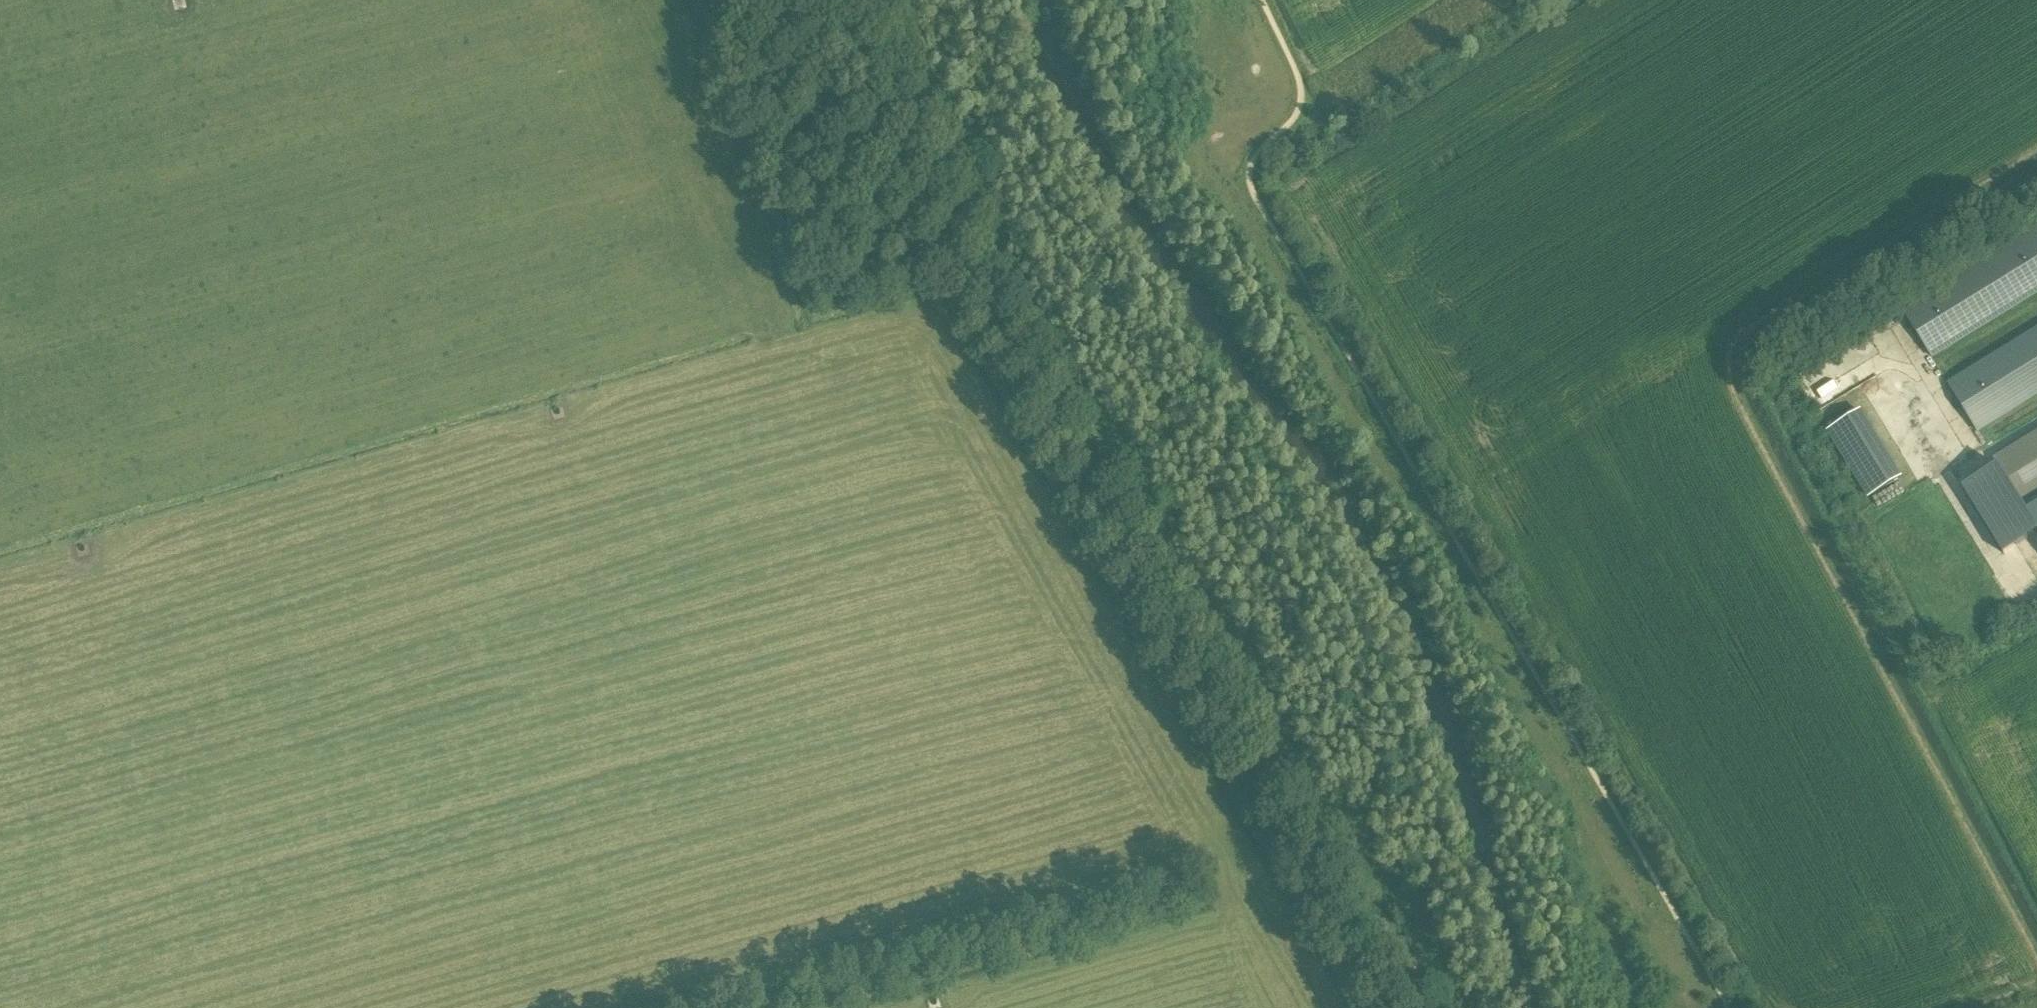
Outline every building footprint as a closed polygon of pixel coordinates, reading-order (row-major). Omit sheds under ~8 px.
[(1904,310),(1932,356),(2036,292),(2036,228),(1904,310)] [(1949,383),(1978,430),(2036,393),(2036,329),(1949,383)] [(1854,387),(1847,373),(1876,357),(1868,342),(1817,369),(1833,399),(1854,387)] [(1844,435),(1867,485),(1900,469),(1867,397),(1836,411),(1846,434),(1844,435)] [(1994,457),(2023,503),(2036,494),(2036,431),(1994,457)] [(2028,512),(2036,527),(2036,506),(2028,512)]
